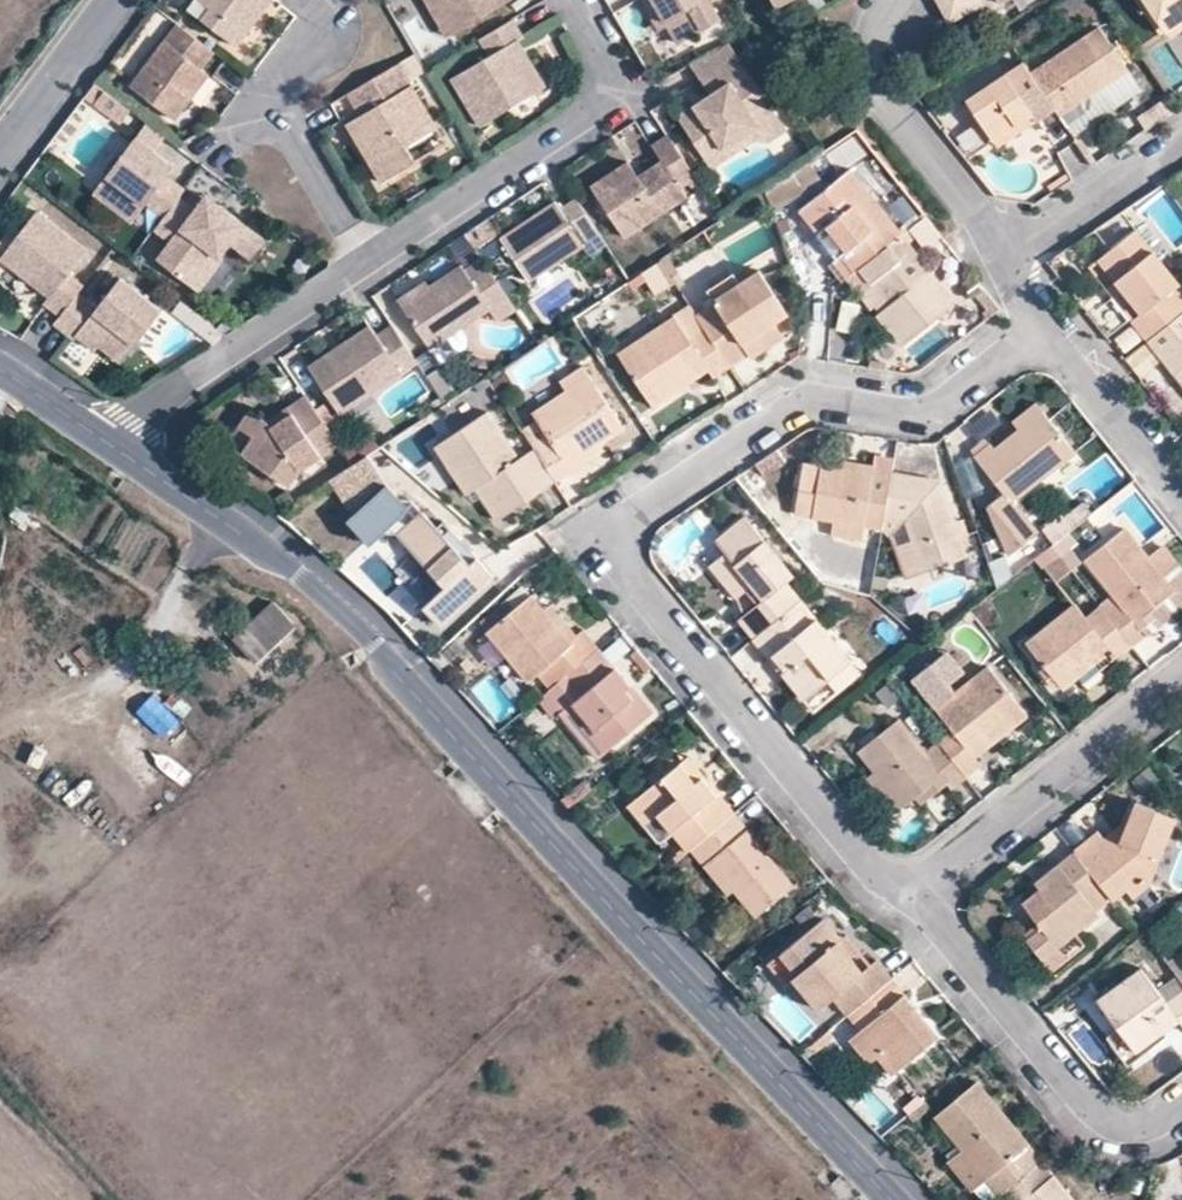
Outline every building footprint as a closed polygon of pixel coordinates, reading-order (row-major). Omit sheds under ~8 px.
[(206,7),(198,18),(233,46),(254,18),(248,13),(258,0),(211,0),(206,7)] [(248,13),(254,18),(267,0),(258,0),(248,13)] [(436,24),(455,14),(460,25),(501,0),(421,0),(436,24)] [(716,24),(702,0),(635,0),(638,5),(645,1),(663,30),(674,50),(716,24)] [(973,9),(991,0),(935,0),(931,3),(940,18),(969,4),(973,9)] [(1180,15),(1181,14),(1181,0),(1133,0),(1154,32),(1180,15)] [(645,1),(638,5),(656,35),(663,30),(645,1)] [(436,24),(443,36),(460,25),(455,14),(436,24)] [(481,130),(546,90),(531,65),(517,62),(509,48),(517,42),(525,38),(513,20),(479,40),(489,58),(452,80),(481,130)] [(209,55),(171,26),(127,86),(147,103),(171,121),(189,98),(180,92),(198,70),(209,55)] [(1123,68),(1095,27),(1041,61),(1027,71),(1049,107),(1054,113),(1068,105),(1123,68)] [(517,42),(509,48),(517,62),(531,65),(517,42)] [(686,68),(707,103),(681,118),(679,127),(704,165),(759,131),(756,125),(769,117),(724,45),(686,68)] [(359,119),(356,121),(370,144),(359,150),(380,184),(414,164),(405,149),(439,129),(400,64),(346,95),(359,119)] [(962,98),(988,137),(1025,113),(1030,120),(1049,107),(1027,71),(1025,69),(1006,83),(1000,73),(962,98)] [(206,76),(198,70),(180,92),(189,98),(206,76)] [(1030,120),(1025,113),(988,137),(993,144),(1030,120)] [(751,148),(761,144),(780,133),(769,117),(756,125),(759,131),(704,165),(709,175),(751,148)] [(356,121),(346,127),(359,150),(370,144),(356,121)] [(622,163),(588,185),(623,237),(683,197),(675,186),(690,177),(662,136),(647,146),(656,160),(637,171),(641,179),(636,183),(631,176),(622,163)] [(163,165),(157,170),(149,164),(150,156),(129,140),(100,180),(139,210),(143,207),(159,218),(173,200),(180,192),(163,180),(170,171),(163,165)] [(1074,143),(1060,152),(1072,172),(1087,163),(1074,143)] [(150,156),(149,164),(157,170),(163,165),(150,156)] [(844,274),(853,268),(896,233),(846,170),(797,208),(814,230),(819,226),(839,252),(832,257),(844,274)] [(636,183),(641,179),(637,171),(631,176),(636,183)] [(513,225),(498,235),(525,278),(579,243),(574,235),(590,226),(571,197),(555,207),(551,200),(521,219),(513,225)] [(173,200),(159,218),(149,233),(165,245),(152,263),(184,287),(207,256),(218,265),(229,250),(250,265),(264,247),(224,216),(218,224),(205,214),(199,221),(173,200)] [(210,206),(205,214),(218,224),(224,216),(210,206)] [(81,251),(31,214),(0,256),(0,267),(18,280),(21,276),(30,283),(27,287),(44,301),(39,307),(55,319),(74,296),(80,288),(65,277),(81,251)] [(510,220),(513,225),(521,219),(518,215),(510,220)] [(1118,291),(1134,312),(1124,319),(1141,339),(1181,307),(1181,306),(1181,288),(1130,225),(1091,256),(1108,277),(1118,291)] [(814,230),(808,235),(828,260),(832,257),(839,252),(819,226),(814,230)] [(895,345),(934,315),(908,284),(925,271),(896,233),(853,268),(880,303),(873,308),(869,313),(895,345)] [(475,236),(459,242),(467,262),(483,257),(475,236)] [(207,256),(184,287),(198,298),(221,267),(218,265),(207,256)] [(430,289),(422,295),(419,290),(400,302),(428,346),(486,308),(495,321),(512,309),(479,259),(462,269),(458,264),(427,285),(430,289)] [(670,259),(643,271),(654,296),(681,283),(670,259)] [(844,274),(842,277),(862,304),(868,302),(873,308),(880,303),(853,268),(844,274)] [(934,315),(949,302),(925,271),(908,284),(934,315)] [(734,277),(708,295),(716,307),(701,318),(709,330),(733,366),(749,355),(743,345),(773,325),(789,315),(762,275),(741,288),(734,277)] [(21,276),(18,280),(27,287),(30,283),(21,276)] [(1108,277),(1098,285),(1107,298),(1118,291),(1108,277)] [(92,348),(97,341),(121,357),(158,309),(116,279),(93,309),(74,296),(55,319),(51,326),(69,341),(71,337),(89,351),(92,348)] [(396,297),(400,302),(419,290),(422,295),(430,289),(427,285),(422,280),(396,297)] [(1181,307),(1141,339),(1169,374),(1181,363),(1181,307)] [(693,340),(678,317),(622,354),(658,407),(675,395),(670,388),(706,364),(711,371),(715,378),(733,366),(709,330),(693,340)] [(367,324),(336,346),(341,355),(332,361),(327,352),(305,366),(338,416),(415,365),(403,346),(389,326),(374,334),(367,324)] [(782,338),(773,325),(743,345),(749,355),(752,359),(782,338)] [(97,341),(92,348),(115,365),(121,357),(97,341)] [(327,352),(332,361),(341,355),(336,346),(327,352)] [(1169,374),(1181,391),(1181,363),(1169,374)] [(711,371),(706,364),(670,388),(675,395),(711,371)] [(568,393),(534,414),(551,439),(536,449),(557,481),(573,471),(565,459),(600,436),(605,445),(627,430),(586,367),(561,383),(568,393)] [(282,408),(288,417),(269,429),(263,421),(246,409),(233,426),(249,438),(239,453),(284,486),(296,471),(335,446),(301,395),(282,408)] [(1014,423),(1020,431),(1044,412),(1038,404),(1014,423)] [(263,421),(269,429),(288,417),(282,408),(263,421)] [(468,495),(478,488),(484,498),(498,519),(557,481),(536,449),(520,459),(489,412),(436,447),(468,495)] [(976,460),(1011,503),(1076,452),(1044,412),(1020,431),(996,450),(993,446),(976,460)] [(565,459),(573,471),(607,449),(605,445),(600,436),(565,459)] [(362,455),(319,483),(343,519),(352,512),(364,530),(397,508),(362,455)] [(840,461),(840,468),(868,474),(869,466),(840,461)] [(869,466),(868,474),(840,468),(819,464),(810,514),(830,518),(857,523),(878,528),(880,518),(887,473),(888,469),(869,466)] [(880,518),(899,522),(918,571),(962,555),(934,481),(887,473),(880,518)] [(478,488),(468,495),(474,504),(484,498),(478,488)] [(416,510),(409,503),(384,525),(391,533),(416,510)] [(472,556),(463,563),(448,545),(416,510),(391,533),(436,582),(413,601),(436,624),(490,576),(472,556)] [(732,594),(741,587),(748,581),(761,595),(753,601),(734,617),(750,637),(753,634),(796,599),(797,598),(782,581),(791,573),(742,514),(713,538),(723,550),(732,560),(715,573),(732,594)] [(830,518),(827,532),(854,537),(857,523),(830,518)] [(1082,556),(1112,594),(1117,600),(1103,611),(1129,642),(1143,631),(1140,627),(1150,618),(1145,609),(1153,602),(1169,588),(1143,553),(1139,550),(1119,526),(1082,556)] [(1076,559),(1057,535),(1048,543),(1067,566),(1076,559)] [(456,539),(448,545),(463,563),(472,556),(456,539)] [(1149,547),(1143,553),(1169,588),(1177,582),(1149,547)] [(732,560),(723,550),(707,564),(715,573),(732,560)] [(753,601),(761,595),(748,581),(741,587),(753,601)] [(1181,588),(1177,582),(1169,588),(1153,602),(1160,610),(1150,618),(1140,627),(1143,631),(1167,613),(1181,602),(1181,598),(1181,590),(1181,588)] [(1098,606),(1103,611),(1117,600),(1112,594),(1098,606)] [(570,644),(568,642),(542,611),(530,595),(487,632),(527,680),(570,644)] [(779,659),(785,666),(778,671),(798,696),(822,677),(845,658),(819,627),(796,599),(753,634),(775,662),(779,659)] [(274,600),(231,640),(254,664),(297,624),(274,600)] [(1103,611),(1098,606),(1084,617),(1072,602),(1024,640),(1060,686),(1074,674),(1107,648),(1113,655),(1129,642),(1103,611)] [(1145,609),(1150,618),(1160,610),(1153,602),(1145,609)] [(549,606),(542,611),(568,642),(575,636),(549,606)] [(753,634),(750,637),(778,671),(785,666),(779,659),(775,662),(753,634)] [(1113,655),(1107,648),(1074,674),(1080,681),(1113,655)] [(623,692),(628,688),(595,649),(562,677),(576,696),(568,702),(606,747),(643,716),(623,692)] [(856,672),(845,658),(822,677),(833,691),(856,672)] [(970,755),(964,749),(999,721),(1006,729),(1024,714),(986,665),(931,706),(949,727),(933,739),(934,740),(962,774),(977,764),(970,755)] [(628,688),(623,692),(643,716),(648,711),(628,688)] [(153,696),(135,713),(162,740),(179,723),(153,696)] [(962,774),(934,740),(919,751),(892,718),(856,746),(874,768),(901,802),(914,793),(931,779),(937,786),(941,791),(962,774)] [(964,749),(970,755),(1006,729),(999,721),(964,749)] [(699,780),(692,785),(677,767),(632,804),(651,825),(657,820),(685,852),(687,850),(733,812),(716,794),(713,796),(699,780)] [(893,809),(901,802),(874,768),(866,774),(893,809)] [(937,786),(931,779),(914,793),(920,799),(937,786)] [(1133,819),(1123,844),(1109,838),(1082,860),(1114,901),(1127,891),(1138,881),(1146,886),(1169,836),(1176,819),(1139,804),(1133,819)] [(755,918),(793,885),(733,812),(687,850),(701,867),(707,863),(732,891),(755,918)] [(1123,844),(1133,819),(1109,838),(1123,844)] [(1076,854),(1082,860),(1109,838),(1100,835),(1076,854)] [(1043,932),(1059,951),(1102,917),(1099,913),(1114,901),(1082,860),(1076,854),(1048,877),(1052,883),(1043,891),(1023,906),(1043,932)] [(726,897),(732,891),(707,863),(701,867),(726,897)] [(1038,885),(1043,891),(1052,883),(1048,877),(1038,885)] [(1127,891),(1132,897),(1146,886),(1138,881),(1127,891)] [(872,963),(861,972),(838,944),(843,941),(824,920),(784,954),(799,973),(793,979),(819,1009),(834,997),(848,1014),(891,978),(876,959),(872,963)] [(1043,932),(1028,944),(1044,963),(1059,951),(1043,932)] [(861,972),(872,963),(848,936),(843,941),(838,944),(861,972)] [(1168,960),(1181,979),(1181,950),(1168,960)] [(1164,997),(1138,963),(1095,997),(1118,1026),(1135,1048),(1141,1044),(1160,1029),(1179,1016),(1181,1019),(1181,983),(1164,997)] [(869,1061),(879,1053),(887,1054),(900,1067),(939,1035),(891,978),(848,1014),(860,1029),(850,1037),(869,1061)] [(1141,1044),(1135,1048),(1118,1026),(1105,1035),(1127,1064),(1146,1051),(1141,1044)] [(887,1054),(879,1053),(894,1072),(900,1067),(887,1054)] [(958,1146),(961,1149),(985,1176),(999,1194),(1039,1159),(974,1082),(932,1116),(958,1146)] [(982,1199),(992,1199),(995,1197),(999,1194),(985,1176),(961,1149),(958,1146),(945,1158),(948,1163),(972,1188),(982,1199)] [(1039,1159),(999,1194),(995,1197),(998,1199),(1072,1199),(1039,1159)]
